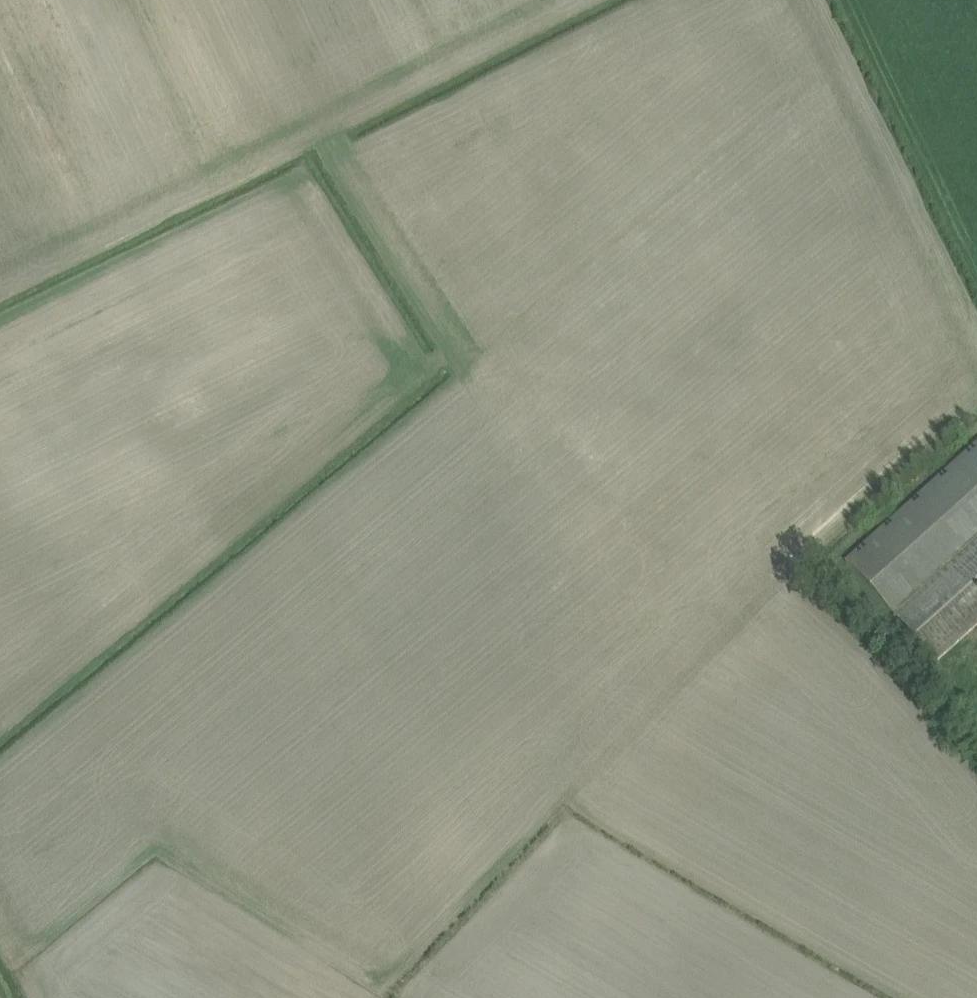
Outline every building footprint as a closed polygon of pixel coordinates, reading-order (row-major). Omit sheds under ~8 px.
[(845,560),(893,613),(976,537),(976,442),(845,560)] [(976,624),(976,541),(895,615),(936,661),(976,624)]
